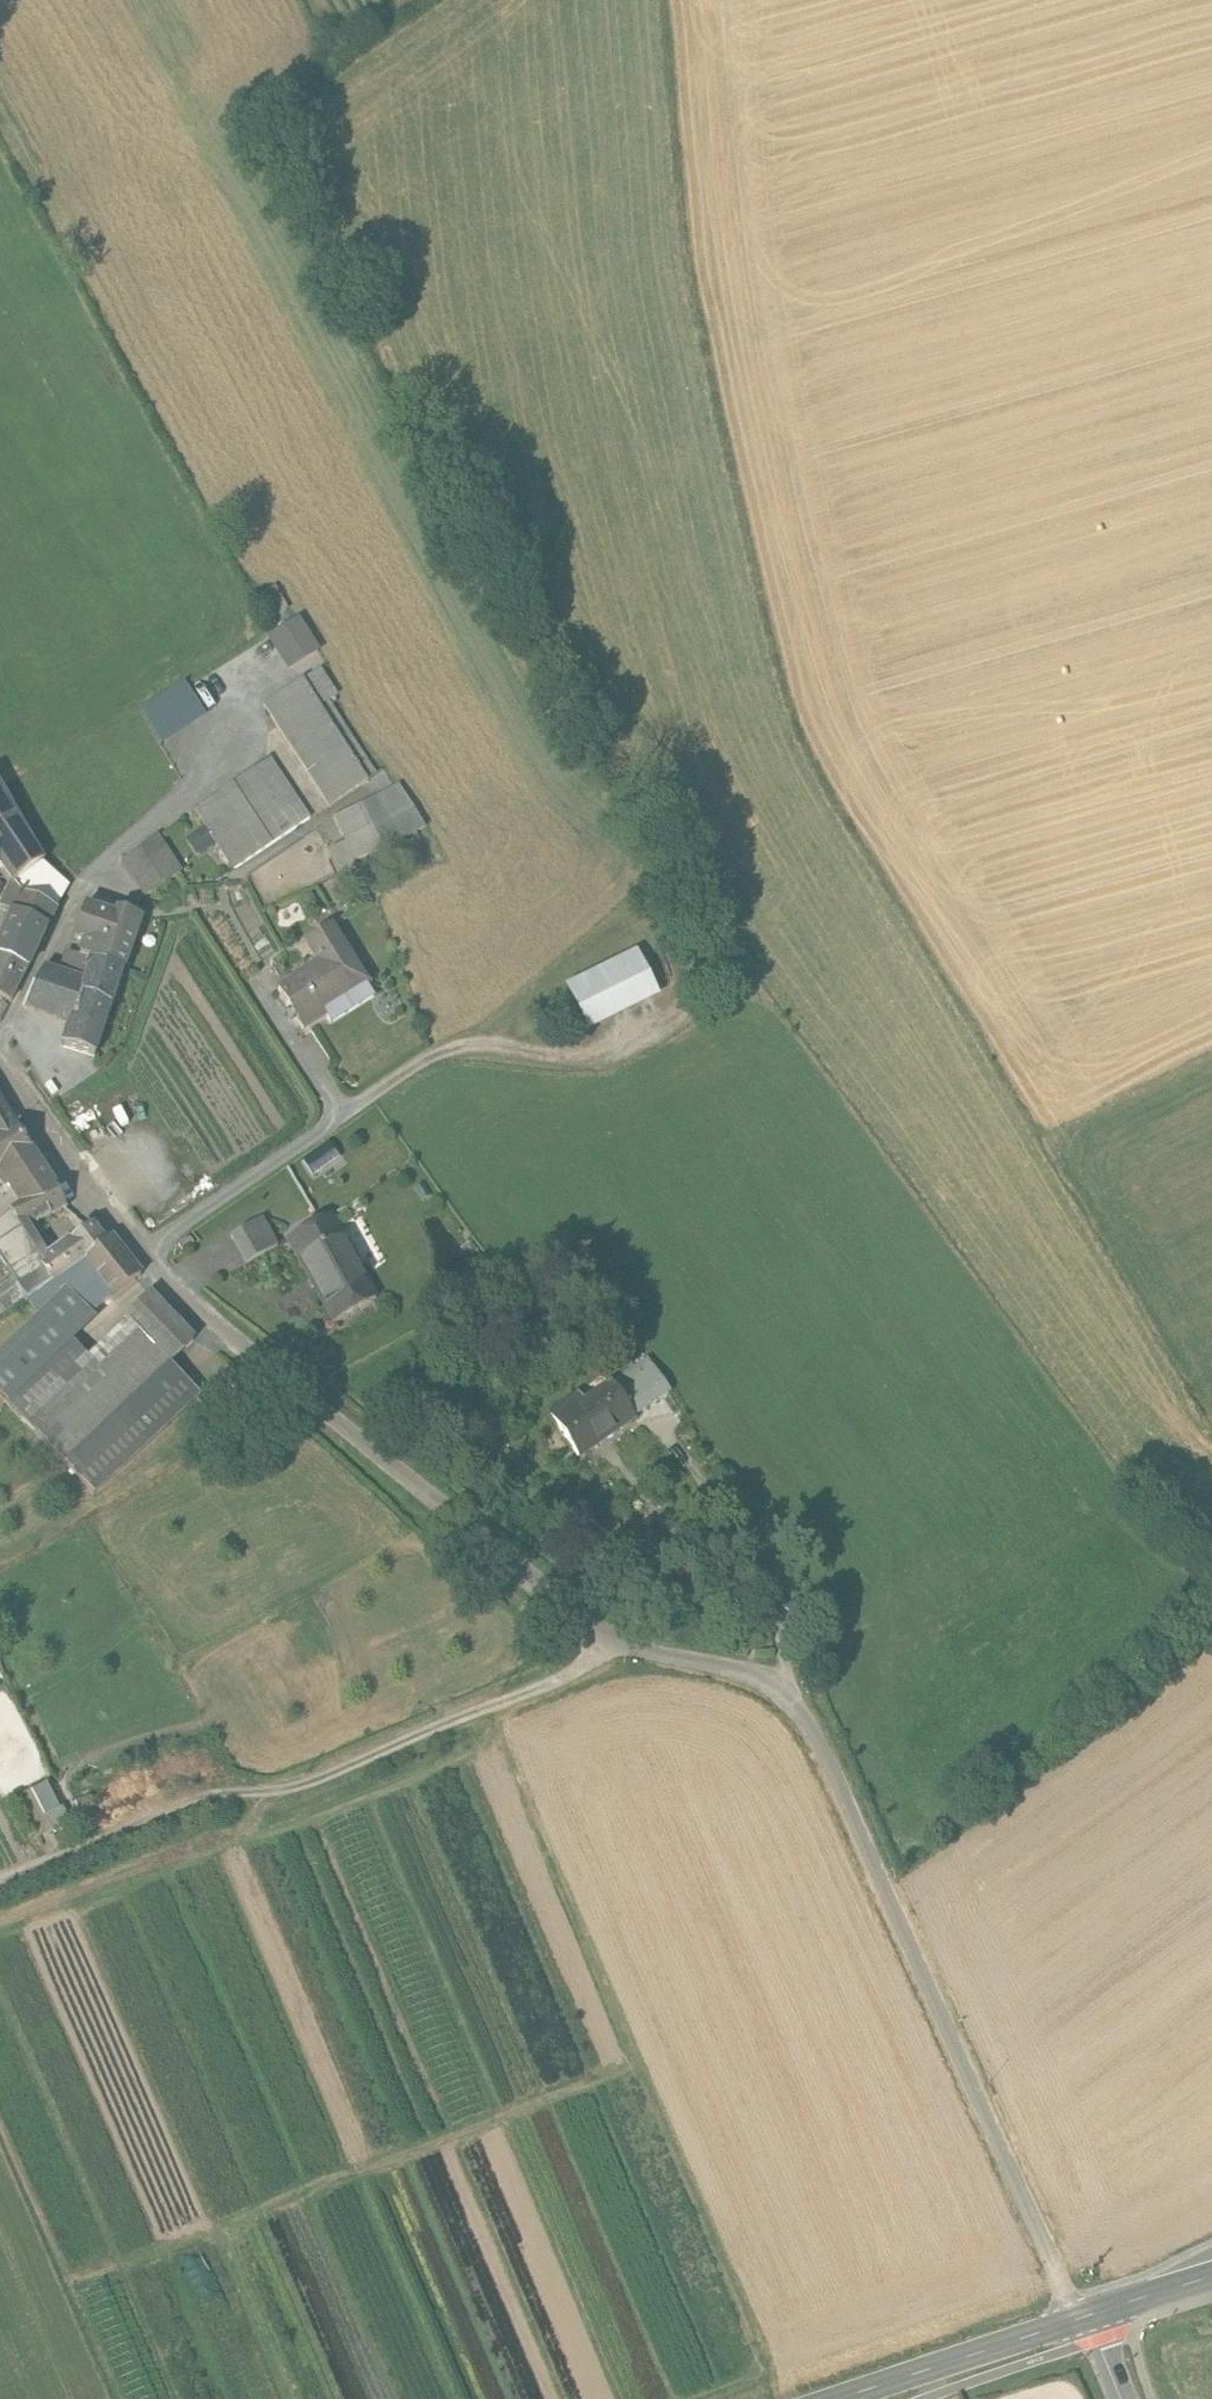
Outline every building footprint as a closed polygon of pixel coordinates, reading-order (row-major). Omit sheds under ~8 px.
[(271,621),(286,611),(265,576),(249,586),(271,621)] [(270,635),(291,668),(316,651),(296,618),(270,635)] [(319,667),(302,679),(320,707),(330,700),(338,695),(319,667)] [(160,743),(206,713),(184,679),(138,709),(160,743)] [(302,679),(262,704),(328,807),(368,782),(320,707),(302,679)] [(320,707),(368,782),(378,775),(330,700),(320,707)] [(269,758),(194,809),(234,869),(309,819),(269,758)] [(399,786),(333,818),(343,841),(326,849),(338,877),(356,869),(353,862),(424,828),(399,786)] [(14,886),(40,864),(0,791),(0,866),(14,886)] [(156,837),(122,860),(146,895),(179,872),(156,837)] [(40,864),(14,886),(21,895),(55,911),(67,886),(40,864)] [(14,886),(0,907),(0,909),(12,914),(46,930),(55,911),(21,895),(14,886)] [(84,908),(73,939),(84,943),(79,957),(91,961),(122,971),(138,926),(131,924),(133,916),(116,911),(114,917),(84,908)] [(12,914),(0,941),(0,957),(27,969),(46,930),(12,914)] [(329,926),(304,942),(319,965),(277,991),(302,1031),(324,1017),(320,1010),(364,983),(329,926)] [(635,950),(561,983),(582,1031),(656,998),(635,950)] [(91,961),(79,957),(68,953),(60,975),(84,983),(91,961)] [(27,969),(0,957),(0,996),(12,1001),(27,969)] [(94,1056),(122,971),(91,961),(84,983),(71,1023),(63,1046),(94,1056)] [(84,983),(60,975),(42,969),(23,1009),(71,1023),(84,983)] [(352,1008),(373,996),(367,984),(345,995),(352,1008)] [(15,1127),(0,1104),(0,1135),(15,1127)] [(21,1206),(51,1184),(15,1127),(0,1135),(0,1172),(21,1206)] [(328,1144),(303,1161),(313,1176),(338,1159),(328,1144)] [(51,1184),(21,1206),(0,1224),(0,1263),(24,1300),(26,1301),(83,1262),(104,1244),(89,1225),(85,1228),(87,1230),(69,1243),(39,1263),(20,1233),(38,1221),(65,1208),(51,1184)] [(329,1218),(287,1240),(333,1323),(375,1300),(355,1264),(358,1263),(347,1243),(344,1245),(329,1218)] [(261,1220),(230,1237),(245,1264),(276,1247),(261,1220)] [(110,1239),(104,1244),(83,1262),(113,1299),(140,1277),(110,1239)] [(113,1299),(83,1262),(26,1301),(38,1315),(0,1353),(0,1399),(5,1404),(70,1342),(72,1344),(96,1321),(92,1316),(113,1299)] [(0,1263),(0,1317),(24,1300),(0,1263)] [(72,1344),(70,1342),(5,1404),(93,1495),(121,1470),(199,1396),(169,1365),(192,1342),(148,1295),(124,1317),(127,1320),(87,1359),(72,1344)] [(648,1363),(612,1388),(633,1418),(669,1393),(648,1363)] [(577,1396),(549,1416),(577,1457),(633,1418),(612,1388),(610,1385),(582,1403),(577,1396)] [(46,1781),(17,1795),(38,1838),(71,1822),(62,1804),(58,1806),(46,1781)]
